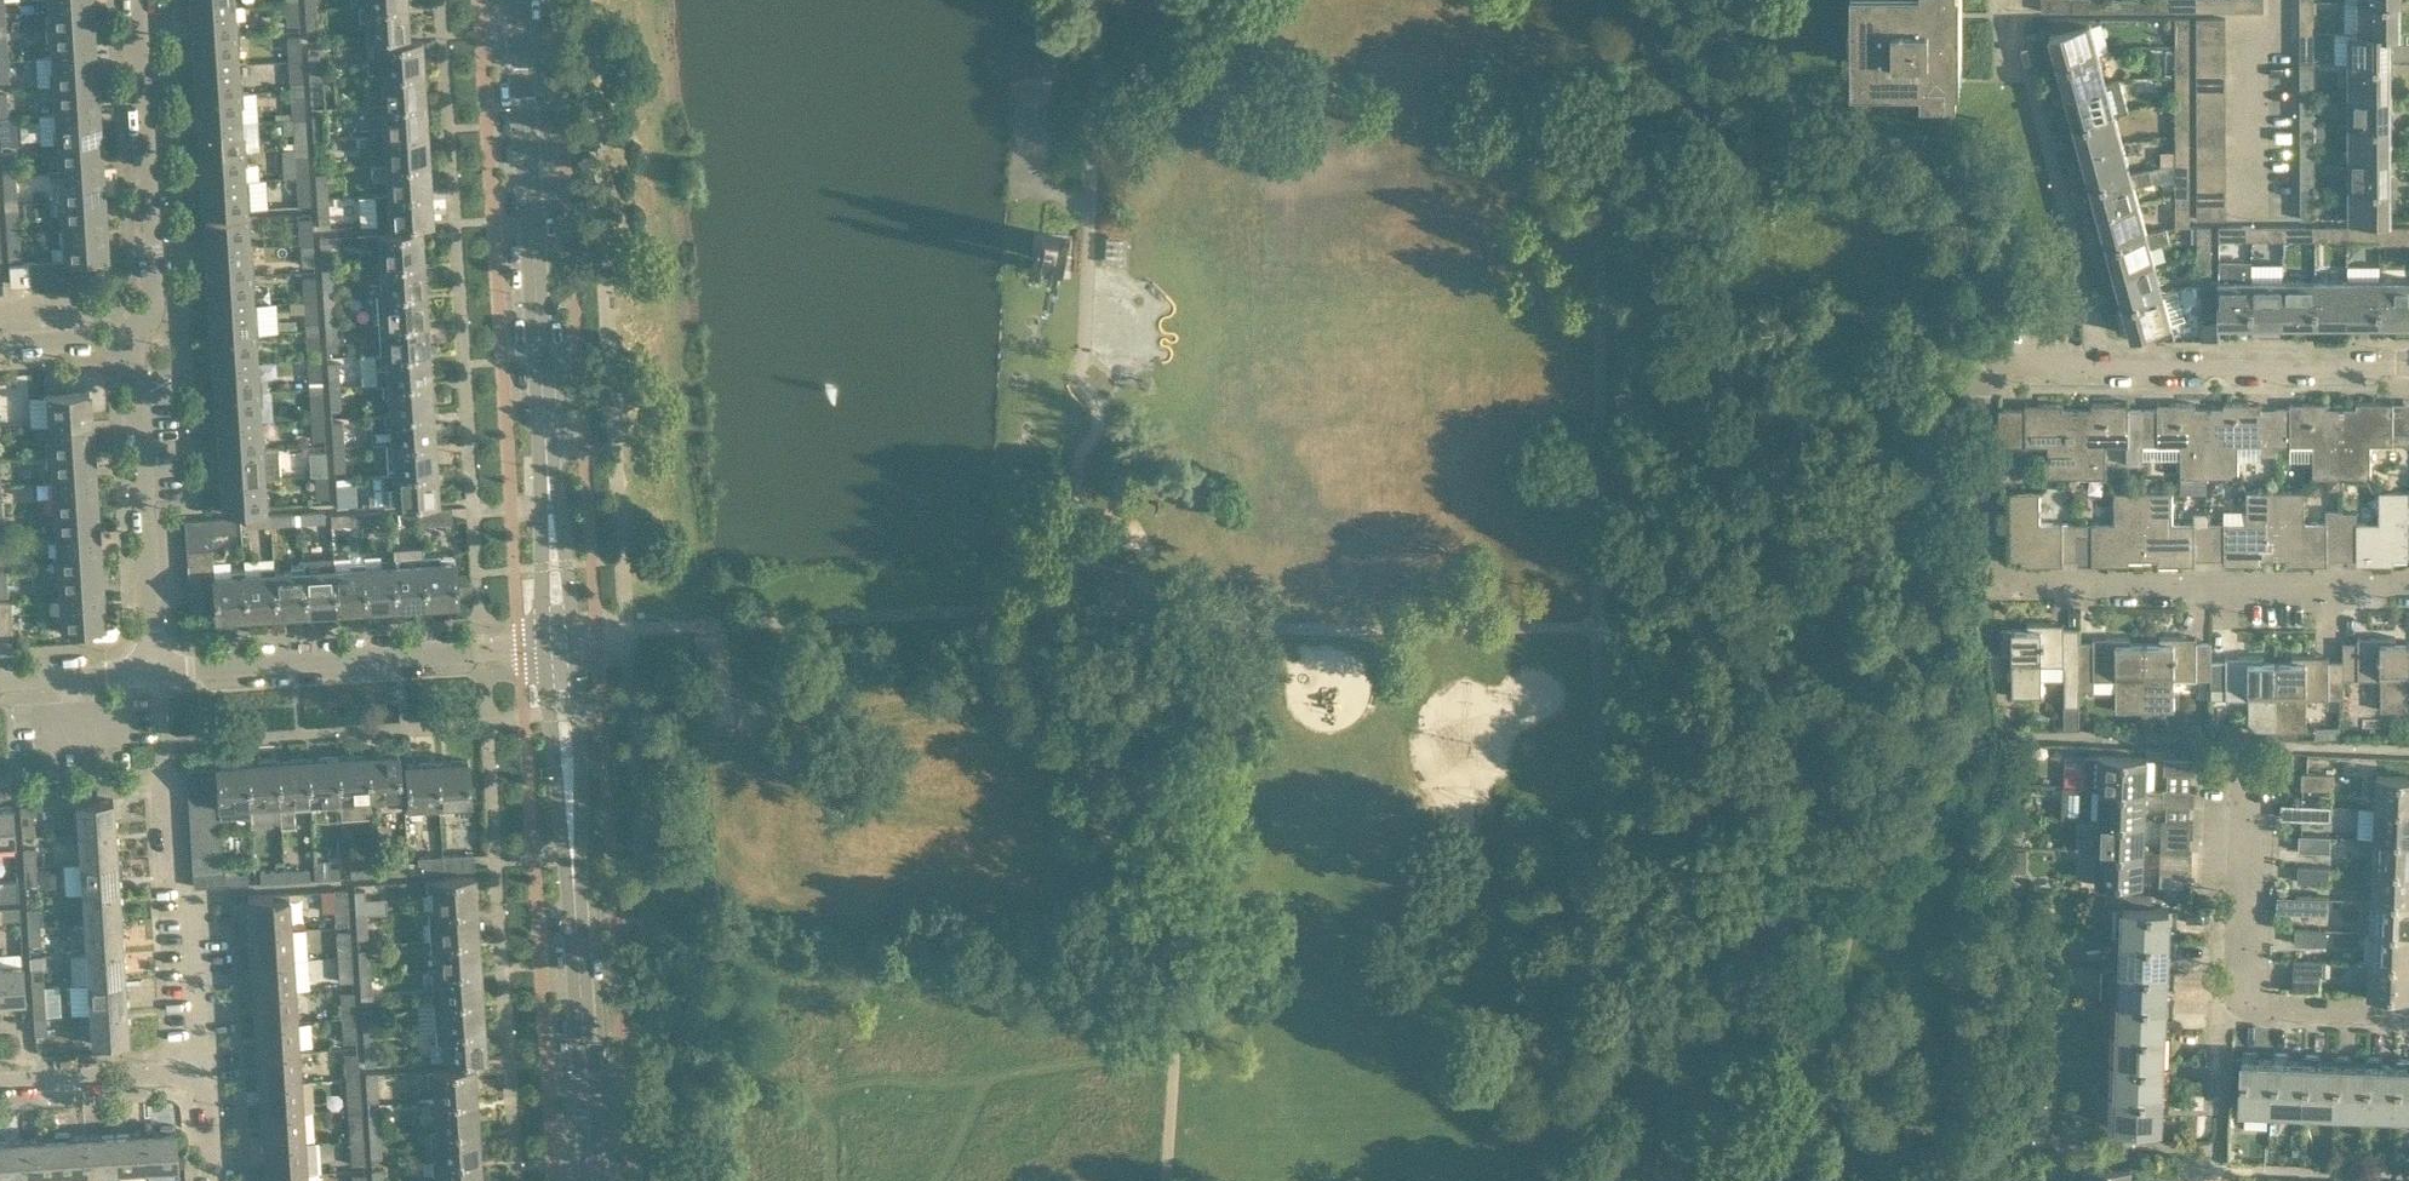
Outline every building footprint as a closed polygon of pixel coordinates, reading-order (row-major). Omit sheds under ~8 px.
[(48,25),(92,22),(91,5),(92,5),(92,0),(50,0),(51,12),(47,12),(48,25)] [(297,0),(284,1),(285,26),(299,25),(297,0)] [(305,8),(317,7),(317,0),(304,0),(305,8)] [(1858,60),(1931,60),(1931,75),(1960,75),(1960,0),(1858,0),(1858,60)] [(2041,10),(2070,10),(2070,0),(2041,0),(2041,10)] [(2103,10),(2103,0),(2073,0),(2073,10),(2103,10)] [(2136,11),(2136,0),(2103,0),(2103,10),(2136,11)] [(2168,11),(2168,0),(2136,0),(2136,11),(2168,11)] [(2168,11),(2199,11),(2199,0),(2168,0),(2168,11)] [(2208,10),(2231,10),(2231,0),(2208,0),(2208,10)] [(2231,10),(2263,10),(2263,0),(2231,0),(2231,10)] [(2300,31),(2315,31),(2314,0),(2299,0),(2300,31)] [(2344,0),(2344,31),(2359,31),(2359,0),(2344,0)] [(2403,0),(2359,0),(2359,31),(2390,31),(2390,32),(2400,32),(2400,31),(2400,13),(2403,13),(2403,0)] [(408,2),(360,5),(361,18),(366,18),(368,35),(410,32),(410,30),(407,30),(405,14),(408,13),(408,2)] [(193,19),(194,36),(240,33),(239,19),(235,19),(234,4),(191,7),(192,19),(193,19)] [(317,7),(305,8),(306,33),(319,32),(317,7)] [(2051,51),(2055,63),(2098,51),(2088,16),(2054,16),(2054,31),(2050,32),(2055,50),(2051,51)] [(2177,16),(2177,44),(2191,44),(2191,16),(2177,16)] [(2197,16),(2197,31),(2227,31),(2227,16),(2197,16)] [(53,39),(54,54),(95,51),(95,40),(93,40),(92,22),(48,25),(48,39),(53,39)] [(2197,31),(2197,45),(2227,45),(2227,31),(2197,31)] [(2315,31),(2300,31),(2300,53),(2315,53),(2315,31)] [(2334,31),(2334,61),(2349,61),(2349,62),(2393,62),(2393,49),(2390,49),(2390,32),(2390,31),(2359,31),(2344,31),(2334,31)] [(194,53),(194,65),(237,62),(236,47),(240,46),(240,33),(194,36),(195,53),(194,53)] [(8,57),(7,34),(0,35),(0,57),(8,57)] [(300,36),(288,36),(288,41),(289,59),(302,58),(300,41),(300,40),(300,36)] [(375,55),(368,55),(369,73),(425,70),(424,69),(422,69),(421,42),(423,42),(423,39),(399,41),(374,42),(374,43),(375,55)] [(2177,44),(2177,67),(2191,67),(2191,44),(2177,44)] [(2197,45),(2197,59),(2227,59),(2227,45),(2197,45)] [(50,70),(51,83),(96,81),(95,63),(96,63),(95,51),(54,54),(55,69),(50,70)] [(2061,75),(2066,92),(2106,81),(2098,51),(2055,63),(2058,76),(2061,75)] [(308,53),(309,77),(321,76),(320,52),(308,53)] [(2300,53),(2300,69),(2315,69),(2315,53),(2300,53)] [(0,57),(0,81),(10,81),(8,57),(0,57)] [(302,58),(289,59),(291,81),(303,80),(302,58)] [(2197,59),(2197,74),(2227,74),(2227,59),(2197,59)] [(197,76),(198,94),(243,91),(242,77),(238,77),(237,62),(194,65),(195,77),(197,76)] [(2349,62),(2349,93),(2390,92),(2390,74),(2393,74),(2393,62),(2349,62)] [(2300,69),(2300,92),(2315,92),(2315,69),(2300,69)] [(369,73),(365,74),(366,86),(383,85),(384,102),(425,100),(423,71),(425,71),(425,70),(369,73)] [(2197,74),(2197,88),(2227,88),(2227,74),(2197,74)] [(321,76),(309,77),(311,103),(323,102),(321,76)] [(2106,81),(2066,92),(2071,110),(2068,110),(2071,123),(2114,111),(2128,107),(2120,78),(2106,81)] [(56,97),(57,112),(99,109),(98,98),(97,98),(96,81),(51,83),(52,97),(56,97)] [(2177,82),(2177,105),(2191,105),(2191,82),(2177,82)] [(2197,88),(2197,102),(2226,102),(2227,88),(2197,88)] [(198,112),(199,123),(241,121),(240,105),(244,105),(243,91),(198,94),(199,111),(198,112)] [(2315,92),(2300,92),(2300,114),(2315,114),(2315,92)] [(2349,93),(2349,124),(2393,123),(2393,110),(2390,110),(2390,92),(2349,93)] [(304,94),(291,95),(293,117),(305,116),(304,94)] [(0,95),(0,116),(8,115),(7,95),(0,95)] [(384,102),(372,103),(374,133),(427,129),(429,129),(429,127),(427,128),(425,102),(427,102),(426,100),(425,100),(384,102)] [(2197,102),(2197,116),(2226,116),(2226,102),(2197,102)] [(2177,105),(2177,127),(2191,127),(2191,105),(2177,105)] [(54,127),(55,141),(100,138),(99,120),(100,120),(99,109),(57,112),(58,127),(54,127)] [(2078,134),(2082,152),(2122,141),(2114,111),(2071,123),(2074,135),(2078,134)] [(312,114),(313,137),(325,136),(324,113),(312,114)] [(2315,114),(2300,114),(2300,123),(2315,123),(2315,114)] [(0,116),(0,140),(10,139),(8,115),(0,116)] [(293,117),(283,118),(284,132),(294,132),(295,146),(307,145),(305,116),(293,117)] [(2197,116),(2197,131),(2226,131),(2226,116),(2197,116)] [(201,135),(202,152),(247,149),(246,135),(242,136),(241,121),(199,123),(199,135),(201,135)] [(2300,131),(2300,154),(2315,154),(2315,138),(2326,138),(2326,123),(2315,123),(2300,123),(2300,131)] [(2349,124),(2349,155),(2390,154),(2390,137),(2394,137),(2393,123),(2349,124)] [(427,129),(374,133),(376,163),(429,159),(431,159),(431,157),(429,157),(427,129)] [(2197,131),(2197,145),(2226,145),(2226,131),(2197,131)] [(325,136),(313,137),(315,163),(327,162),(325,136)] [(60,154),(61,170),(103,167),(102,155),(101,155),(100,138),(55,141),(56,154),(60,154)] [(2084,170),(2087,182),(2130,170),(2122,141),(2082,152),(2087,169),(2084,170)] [(2177,142),(2177,165),(2191,165),(2191,142),(2177,142)] [(295,146),(297,175),(309,174),(307,145),(295,146)] [(2197,145),(2197,159),(2226,159),(2226,145),(2197,145)] [(202,169),(202,181),(244,179),(243,163),(248,162),(247,149),(202,152),(203,169),(202,169)] [(15,151),(1,152),(3,174),(16,173),(15,151)] [(2315,154),(2300,154),(2300,176),(2315,176),(2315,154)] [(2349,155),(2349,185),(2394,185),(2394,172),(2390,172),(2390,154),(2349,155)] [(375,163),(371,163),(372,176),(388,175),(389,192),(431,189),(433,189),(433,188),(431,188),(429,159),(376,163),(375,163)] [(2197,159),(2197,174),(2226,174),(2226,159),(2197,159)] [(2084,197),(2089,214),(2138,200),(2134,183),(2153,178),(2149,165),(2130,170),(2087,182),(2088,184),(2084,185),(2087,196),(2084,197)] [(2177,165),(2177,187),(2191,187),(2191,165),(2177,165)] [(58,185),(59,199),(104,196),(102,179),(103,179),(103,167),(61,170),(62,185),(58,185)] [(315,172),(317,197),(329,196),(327,172),(315,172)] [(16,173),(3,174),(4,197),(17,196),(16,173)] [(309,174),(297,175),(298,199),(310,198),(309,174)] [(2197,174),(2197,188),(2226,188),(2226,174),(2197,174)] [(2300,185),(2315,185),(2315,176),(2300,176),(2300,185)] [(244,179),(202,181),(203,193),(204,193),(205,208),(204,208),(204,211),(250,208),(249,194),(245,194),(244,179)] [(2315,185),(2300,185),(2300,193),(2315,193),(2315,185)] [(2394,185),(2349,185),(2349,216),(2391,216),(2390,198),(2394,198),(2394,185)] [(2197,188),(2197,202),(2226,202),(2226,188),(2197,188)] [(389,192),(376,193),(378,223),(435,219),(435,218),(433,219),(431,189),(389,192)] [(2300,193),(2300,216),(2314,216),(2315,193),(2300,193)] [(64,212),(65,228),(106,225),(106,214),(105,214),(104,196),(59,199),(59,212),(64,212)] [(329,196),(317,197),(318,222),(330,222),(329,196)] [(2097,233),(2100,242),(2147,230),(2138,200),(2089,214),(2094,234),(2097,233)] [(2177,202),(2177,224),(2191,224),(2191,202),(2177,202)] [(2226,202),(2197,202),(2196,216),(2226,217),(2226,202)] [(4,210),(5,232),(19,231),(17,209),(4,210)] [(206,236),(206,247),(248,245),(247,230),(252,229),(251,215),(204,218),(205,220),(206,220),(207,236),(206,236)] [(311,217),(299,218),(299,220),(301,241),(313,240),(312,217),(311,217)] [(2196,223),(2196,250),(2197,250),(2197,247),(2212,247),(2212,223),(2196,223)] [(2379,242),(2408,241),(2408,223),(2379,224),(2379,238),(2379,242)] [(2100,256),(2105,273),(2155,260),(2150,243),(2169,238),(2165,224),(2147,230),(2100,242),(2103,256),(2100,256)] [(2219,224),(2219,238),(2242,238),(2241,224),(2219,224)] [(2252,224),(2241,224),(2242,238),(2252,238),(2252,224)] [(2261,224),(2252,224),(2252,238),(2261,238),(2261,224)] [(2283,238),(2284,224),(2261,224),(2261,238),(2283,238)] [(2306,224),(2284,224),(2283,238),(2306,238),(2306,224)] [(2315,224),(2306,224),(2306,238),(2316,238),(2315,224)] [(2325,224),(2315,224),(2316,238),(2325,238),(2325,224)] [(2348,238),(2348,224),(2325,224),(2325,238),(2348,238)] [(2370,224),(2348,224),(2348,238),(2370,238),(2370,224)] [(2379,238),(2379,224),(2370,224),(2370,238),(2379,238)] [(74,257),(89,256),(108,255),(108,253),(107,253),(106,237),(107,237),(106,225),(65,228),(66,243),(62,243),(62,258),(74,257)] [(375,261),(375,262),(426,259),(426,258),(423,258),(422,229),(424,229),(424,228),(364,232),(364,246),(380,245),(381,261),(375,261)] [(20,231),(6,232),(8,255),(9,255),(21,254),(20,231)] [(1034,273),(1070,274),(1071,237),(1036,236),(1034,273)] [(313,240),(301,241),(302,265),(314,264),(315,264),(313,240)] [(332,241),(319,241),(321,265),(333,264),(332,242),(332,241)] [(208,259),(210,276),(254,273),(253,260),(249,260),(248,245),(206,247),(207,259),(208,259)] [(2197,250),(2196,250),(2196,272),(2211,272),(2212,247),(2197,247),(2197,250)] [(90,285),(89,256),(74,257),(76,286),(90,285)] [(74,257),(62,258),(59,258),(61,287),(76,286),(74,257)] [(59,258),(45,259),(46,288),(61,287),(59,258)] [(30,260),(31,281),(32,289),(46,288),(45,259),(30,260)] [(377,291),(377,292),(428,288),(425,288),(423,260),(426,260),(426,259),(375,262),(376,275),(382,275),(383,291),(377,291)] [(2219,278),(2219,309),(2219,319),(2239,319),(2239,323),(2252,323),(2252,278),(2252,259),(2219,259),(2219,278)] [(2252,278),(2284,278),(2284,259),(2252,259),(2252,278)] [(10,283),(31,281),(30,260),(9,261),(10,283)] [(2116,303),(2120,301),(2163,290),(2155,260),(2105,273),(2110,293),(2113,293),(2116,303)] [(2348,278),(2380,278),(2380,261),(2348,261),(2348,278)] [(333,264),(321,265),(323,290),(335,290),(333,264)] [(209,294),(210,305),(252,302),(251,288),(255,287),(254,273),(210,276),(211,294),(209,294)] [(303,277),(304,299),(317,298),(316,277),(303,277)] [(2201,309),(2219,309),(2219,278),(2201,278),(2201,309)] [(2284,278),(2252,278),(2252,323),(2265,323),(2265,320),(2284,320),(2284,278)] [(2316,278),(2284,278),(2284,320),(2303,320),(2303,323),(2316,323),(2316,278)] [(2348,278),(2316,278),(2316,323),(2329,323),(2329,319),(2348,319),(2348,278)] [(2380,278),(2363,278),(2348,278),(2348,319),(2367,319),(2367,323),(2380,323),(2380,278)] [(2380,278),(2380,323),(2393,323),(2393,319),(2408,319),(2408,278),(2380,278)] [(384,305),(385,321),(430,319),(430,318),(427,318),(426,289),(428,289),(428,288),(377,292),(378,305),(384,305)] [(2119,314),(2116,315),(2121,336),(2132,333),(2171,322),(2186,318),(2178,288),(2164,292),(2163,290),(2116,303),(2117,304),(2119,314)] [(317,298),(304,299),(306,323),(319,323),(317,298)] [(335,299),(323,300),(325,325),(337,324),(335,299)] [(252,302),(210,305),(211,317),(212,317),(213,334),(257,331),(258,331),(278,330),(276,301),(252,302)] [(385,321),(379,322),(380,335),(381,351),(387,351),(432,348),(431,347),(429,347),(428,320),(430,320),(430,319),(385,321)] [(2171,322),(2132,333),(2133,339),(2175,338),(2171,322)] [(337,324),(325,325),(326,350),(327,350),(339,349),(337,324)] [(213,352),(214,363),(255,361),(254,345),(259,345),(258,331),(213,334),(214,352),(213,352)] [(307,335),(308,357),(321,356),(320,335),(307,335)] [(381,351),(374,352),(376,382),(383,381),(383,382),(434,379),(433,377),(432,377),(430,349),(432,349),(432,348),(387,351),(381,351)] [(321,356),(308,357),(310,382),(323,381),(321,356)] [(216,375),(217,392),(261,389),(261,376),(256,376),(255,361),(214,363),(215,375),(216,375)] [(327,362),(328,385),(341,384),(340,362),(327,362)] [(385,411),(436,408),(436,407),(433,408),(431,380),(434,380),(434,379),(383,382),(384,395),(390,395),(391,410),(385,411)] [(341,384),(328,385),(330,411),(342,410),(341,384)] [(217,409),(218,421),(259,418),(258,404),(262,403),(261,389),(217,392),(218,409),(217,409)] [(49,407),(50,423),(92,420),(91,408),(89,408),(88,393),(90,393),(90,391),(44,393),(45,407),(49,407)] [(311,393),(312,415),(325,414),(324,392),(311,393)] [(2290,407),(2276,407),(2276,443),(2290,443),(2290,459),(2313,459),(2313,474),(2323,474),(2328,474),(2341,474),(2342,474),(2342,407),(2327,407),(2327,401),(2290,401),(2290,407)] [(2394,431),(2394,401),(2356,401),(2356,407),(2342,407),(2342,474),(2371,474),(2371,443),(2394,442),(2408,442),(2408,431),(2394,431)] [(2078,407),(2063,407),(2063,402),(2025,402),(2026,407),(1999,407),(1999,443),(2026,443),(2049,443),(2049,475),(2078,475),(2078,407)] [(2092,407),(2078,407),(2078,475),(2107,475),(2106,443),(2127,443),(2127,463),(2143,463),(2144,443),(2144,407),(2129,407),(2129,402),(2092,402),(2092,407)] [(2210,407),(2195,407),(2195,402),(2158,402),(2158,407),(2144,407),(2144,443),(2181,443),(2181,474),(2196,474),(2207,474),(2210,474),(2210,407)] [(2210,407),(2210,474),(2239,474),(2239,443),(2261,443),(2261,453),(2276,453),(2276,443),(2276,407),(2261,407),(2261,402),(2224,402),(2224,407),(2210,407)] [(386,422),(392,422),(393,441),(437,439),(437,438),(435,438),(433,409),(436,409),(436,408),(385,411),(386,422)] [(325,414),(312,415),(314,439),(327,439),(325,414)] [(220,433),(221,450),(265,447),(265,434),(260,434),(259,418),(218,421),(218,433),(220,433)] [(47,439),(47,452),(92,449),(91,432),(93,432),(92,420),(50,423),(51,438),(47,439)] [(331,422),(332,445),(345,444),(343,422),(331,422)] [(389,471),(389,472),(439,469),(439,468),(437,468),(435,440),(437,439),(393,441),(387,442),(387,455),(394,454),(395,471),(389,471)] [(345,444),(332,445),(334,471),(346,470),(345,444)] [(265,447),(221,450),(222,468),(221,468),(222,479),(263,477),(280,476),(278,446),(265,447)] [(53,465),(54,481),(95,478),(95,466),(93,466),(92,449),(47,452),(48,466),(53,465)] [(327,450),(309,451),(310,474),(315,473),(329,472),(327,451),(327,450)] [(389,472),(368,473),(370,503),(384,502),(397,501),(417,500),(441,499),(441,497),(438,497),(437,470),(439,470),(439,469),(395,472),(391,472),(389,472)] [(329,472),(315,473),(317,498),(330,497),(329,472)] [(2207,474),(2196,474),(2196,491),(2207,491),(2207,474)] [(2341,474),(2328,474),(2328,488),(2341,488),(2341,474)] [(2222,475),(2211,475),(2211,486),(2218,486),(2222,482),(2222,475)] [(263,477),(222,479),(222,491),(224,491),(225,507),(224,507),(224,509),(269,507),(268,493),(264,493),(263,477)] [(50,497),(51,510),(96,507),(95,490),(96,490),(95,478),(54,481),(55,497),(50,497)] [(356,481),(335,482),(336,505),(349,504),(358,503),(356,481)] [(2248,520),(2210,520),(2211,557),(2237,557),(2237,562),(2262,562),(2262,557),(2276,557),(2276,488),(2247,488),(2248,520)] [(2305,488),(2276,488),(2276,557),(2291,557),(2291,562),(2316,562),(2315,557),(2342,557),(2342,508),(2327,508),(2327,520),(2305,520),(2305,488)] [(2342,508),(2342,557),(2369,556),(2369,562),(2394,562),(2394,557),(2408,556),(2408,489),(2380,488),(2380,520),(2357,520),(2357,510),(2343,510),(2343,508),(2342,508)] [(2078,532),(2078,521),(2040,521),(2040,489),(2011,489),(2011,557),(2026,557),(2026,563),(2051,563),(2051,557),(2078,557),(2078,532)] [(2115,520),(2078,521),(2078,532),(2078,557),(2105,557),(2105,562),(2130,562),(2129,557),(2144,557),(2144,489),(2115,489),(2115,520)] [(2173,489),(2144,489),(2144,557),(2158,557),(2158,562),(2183,562),(2183,557),(2211,557),(2210,520),(2210,510),(2194,510),(2194,520),(2173,520),(2173,489)] [(422,508),(422,518),(422,522),(453,520),(452,506),(422,508)] [(56,524),(57,539),(99,536),(98,524),(97,524),(96,507),(51,510),(52,524),(56,524)] [(398,520),(422,518),(422,508),(397,509),(398,520)] [(383,510),(362,511),(362,522),(362,523),(386,521),(386,510),(385,509),(383,510)] [(325,511),(302,512),(302,522),(325,521),(325,513),(325,511)] [(362,511),(336,513),(337,524),(344,524),(362,523),(362,522),(362,511)] [(294,513),(271,514),(271,524),(295,522),(294,513)] [(271,514),(247,516),(247,525),(271,524),(271,514)] [(234,516),(211,518),(212,532),(235,531),(234,516)] [(211,518),(186,519),(187,534),(212,532),(211,518)] [(187,534),(188,548),(213,547),(212,532),(187,534)] [(54,555),(55,568),(100,565),(99,548),(100,548),(99,536),(57,539),(58,555),(54,555)] [(423,545),(394,547),(395,557),(395,563),(398,608),(399,608),(399,606),(427,604),(427,606),(428,606),(425,555),(423,555),(423,545)] [(188,548),(189,563),(214,561),(213,547),(188,548)] [(425,555),(428,606),(429,606),(429,604),(457,602),(457,604),(458,604),(458,594),(457,583),(455,553),(442,554),(425,555)] [(334,556),(304,558),(305,563),(305,569),(308,614),(309,614),(309,612),(337,610),(337,612),(338,612),(335,561),(334,557),(334,556)] [(352,556),(334,557),(335,561),(338,612),(339,612),(338,610),(367,608),(367,610),(368,610),(365,565),(365,559),(352,560),(352,556)] [(366,565),(365,565),(368,610),(369,610),(369,608),(397,606),(397,608),(398,608),(395,563),(395,557),(382,558),(382,564),(369,565),(366,565)] [(189,563),(190,577),(214,576),(214,574),(215,574),(214,561),(189,563)] [(288,570),(275,571),(278,616),(279,616),(279,613),(307,612),(307,614),(308,614),(305,569),(305,563),(292,564),(292,570),(288,570)] [(60,581),(61,597),(103,594),(102,583),(101,583),(100,565),(55,568),(55,582),(60,581)] [(262,572),(245,573),(248,618),(249,617),(248,616),(277,614),(277,616),(278,616),(275,571),(275,565),(262,566),(262,572)] [(215,574),(214,574),(214,576),(215,590),(216,605),(217,619),(218,619),(218,617),(247,615),(247,618),(248,618),(245,573),(244,567),(232,567),(232,573),(215,574)] [(190,577),(191,592),(215,590),(214,576),(190,577)] [(471,583),(457,583),(458,594),(472,593),(471,583)] [(191,607),(216,605),(215,590),(191,592),(191,607)] [(103,594),(61,597),(62,613),(57,613),(58,627),(105,624),(105,622),(104,623),(103,606),(104,606),(103,594)] [(13,630),(11,601),(0,602),(0,631),(13,630)] [(2001,626),(2001,653),(2012,653),(2013,695),(2042,694),(2042,663),(2065,663),(2080,663),(2080,641),(2080,626),(2065,626),(2052,626),(2052,621),(2028,621),(2028,626),(2001,626)] [(2080,663),(2080,687),(2094,687),(2094,677),(2117,677),(2117,709),(2145,709),(2145,640),(2131,641),(2131,635),(2106,635),(2106,641),(2080,641),(2080,663)] [(2160,640),(2145,640),(2145,709),(2175,708),(2175,677),(2198,677),(2212,676),(2212,641),(2185,640),(2185,635),(2160,635),(2160,640)] [(2344,659),(2344,677),(2358,677),(2381,677),(2381,708),(2408,708),(2408,640),(2396,640),(2396,635),(2371,635),(2371,640),(2344,641),(2344,659)] [(2212,676),(2211,685),(2211,696),(2226,696),(2249,696),(2249,728),(2278,727),(2277,660),(2263,660),(2264,654),(2238,654),(2238,660),(2226,660),(2212,660),(2212,676)] [(2292,660),(2277,660),(2278,727),(2307,727),(2307,696),(2330,696),(2344,695),(2344,677),(2344,659),(2317,659),(2317,654),(2292,654),(2292,660)] [(2065,690),(2064,690),(2065,728),(2080,728),(2080,702),(2080,690),(2065,690)] [(368,750),(367,751),(370,801),(384,800),(384,805),(402,804),(401,793),(400,773),(399,749),(397,749),(397,751),(368,752),(368,750)] [(339,753),(338,753),(341,803),(342,815),(371,813),(370,801),(367,751),(366,751),(366,753),(339,755),(339,753)] [(309,754),(308,755),(311,805),(323,804),(340,803),(341,803),(338,753),(337,753),(337,755),(309,756),(309,754)] [(2146,788),(2148,756),(2084,753),(2082,785),(2146,788)] [(279,756),(278,756),(282,819),(282,823),(294,822),(293,806),(310,805),(311,805),(308,755),(307,755),(307,757),(279,758),(279,756)] [(249,758),(248,759),(250,803),(249,803),(250,814),(250,821),(282,819),(278,756),(277,756),(277,759),(249,760),(249,758)] [(438,758),(437,758),(440,803),(440,809),(453,808),(453,802),(470,801),(468,756),(466,756),(466,759),(438,760),(438,758)] [(2164,772),(2191,773),(2196,773),(2196,758),(2164,757),(2164,772)] [(408,760),(407,760),(408,784),(410,810),(424,810),(423,804),(438,803),(439,803),(440,803),(437,758),(436,758),(436,760),(408,762),(408,760)] [(218,760),(217,760),(217,766),(218,782),(219,796),(220,811),(221,817),(250,814),(249,803),(250,803),(248,759),(247,759),(247,761),(218,762),(218,760)] [(187,768),(187,769),(188,783),(218,782),(217,766),(187,768)] [(2301,786),(2333,788),(2334,772),(2302,771),(2301,786)] [(2376,806),(2408,807),(2408,776),(2377,774),(2376,806)] [(188,783),(189,798),(219,796),(218,782),(188,783)] [(2146,804),(2163,805),(2163,803),(2163,788),(2146,788),(2082,785),(2081,816),(2099,816),(2145,818),(2146,804)] [(2163,803),(2190,804),(2194,804),(2195,789),(2163,788),(2163,803)] [(189,798),(190,813),(220,811),(219,796),(189,798)] [(76,801),(78,830),(115,828),(113,799),(76,801)] [(2301,803),(2300,818),(2332,820),(2332,804),(2301,803)] [(20,805),(21,822),(33,822),(32,804),(20,805)] [(0,805),(0,842),(15,841),(13,805),(0,805)] [(2375,837),(2408,838),(2408,807),(2376,806),(2375,837)] [(190,813),(190,827),(221,825),(221,817),(220,811),(190,813)] [(2144,849),(2145,818),(2099,816),(2097,847),(2144,849)] [(2161,835),(2193,836),(2194,820),(2162,819),(2161,835)] [(190,827),(191,842),(222,840),(221,825),(190,827)] [(2012,827),(2012,841),(2022,841),(2022,827),(2012,827)] [(78,830),(80,860),(117,858),(115,828),(78,830)] [(2299,849),(2331,851),(2331,835),(2300,833),(2299,849)] [(2373,868),(2408,869),(2408,838),(2375,837),(2373,868)] [(191,842),(192,856),(223,854),(222,840),(191,842)] [(22,848),(23,864),(35,863),(34,847),(22,848)] [(2096,879),(2143,881),(2144,849),(2097,847),(2096,879)] [(2010,850),(2010,869),(2024,869),(2025,850),(2010,850)] [(2160,865),(2192,866),(2192,851),(2161,850),(2160,865)] [(474,853),(443,855),(444,869),(475,867),(474,853)] [(223,854),(192,856),(193,871),(224,869),(223,854)] [(444,869),(443,855),(419,856),(419,871),(444,869)] [(119,888),(118,873),(123,873),(122,859),(117,859),(117,858),(80,860),(82,890),(119,888)] [(330,859),(314,860),(315,878),(340,876),(339,865),(330,865),(330,863),(330,859)] [(400,861),(374,863),(375,874),(401,872),(400,861)] [(35,863),(23,864),(24,882),(36,881),(35,863)] [(374,863),(350,864),(351,875),(375,874),(374,863)] [(2298,880),(2329,881),(2330,866),(2298,864),(2298,880)] [(58,867),(39,868),(40,886),(59,885),(58,867)] [(308,868),(285,869),(286,879),(286,880),(309,878),(308,868)] [(2372,899),(2408,900),(2408,869),(2373,868),(2372,899)] [(225,883),(224,872),(224,869),(193,871),(194,885),(225,883)] [(285,869),(261,870),(262,881),(286,880),(286,879),(285,869)] [(249,871),(224,872),(225,883),(249,882),(249,871)] [(434,891),(435,908),(479,905),(477,905),(475,876),(477,875),(477,874),(427,877),(428,891),(434,891)] [(0,878),(0,898),(20,897),(18,877),(0,878)] [(82,890),(84,920),(121,918),(119,888),(82,890)] [(365,888),(354,889),(356,913),(368,912),(387,911),(386,899),(386,896),(365,897),(365,891),(365,888)] [(332,892),(334,920),(348,919),(347,891),(332,892)] [(2123,892),(2123,904),(2146,905),(2149,905),(2150,893),(2123,892)] [(248,894),(250,930),(291,927),(289,896),(272,897),(272,893),(248,894)] [(2297,911),(2328,913),(2329,896),(2297,895),(2297,911)] [(2371,930),(2408,931),(2408,900),(2372,899),(2371,930)] [(2123,904),(2122,935),(2169,937),(2169,923),(2177,923),(2178,907),(2170,907),(2170,906),(2123,904)] [(20,917),(20,905),(1,906),(2,918),(20,917)] [(435,908),(429,908),(429,921),(430,924),(436,924),(437,938),(481,935),(481,934),(479,935),(477,906),(479,906),(479,905),(435,908)] [(26,907),(27,924),(39,923),(38,907),(26,907)] [(368,912),(356,913),(357,937),(369,937),(368,912)] [(84,920),(86,950),(123,947),(121,918),(84,920)] [(39,923),(27,924),(28,942),(40,941),(39,923)] [(291,927),(250,930),(252,960),(293,957),(308,957),(306,926),(291,927)] [(2295,942),(2327,944),(2328,928),(2296,927),(2295,942)] [(335,930),(336,955),(351,954),(349,929),(335,930)] [(2369,961),(2408,962),(2408,931),(2371,930),(2369,961)] [(433,967),(433,968),(483,965),(483,964),(481,965),(479,936),(481,936),(481,935),(437,938),(430,938),(431,951),(437,951),(439,967),(433,967)] [(2122,935),(2121,966),(2168,968),(2168,954),(2176,954),(2177,938),(2169,937),(2122,935)] [(86,950),(69,951),(71,981),(88,980),(125,978),(123,947),(86,950)] [(358,948),(359,973),(371,972),(370,948),(358,948)] [(351,954),(336,955),(338,980),(352,979),(351,954)] [(252,960),(254,991),(295,988),(293,957),(252,960)] [(2294,973),(2321,974),(2325,974),(2326,958),(2295,957),(2294,973)] [(2368,992),(2408,994),(2408,962),(2369,961),(2368,992)] [(25,998),(23,963),(0,964),(0,1000),(25,998)] [(439,968),(433,968),(433,981),(434,997),(434,998),(484,995),(484,994),(483,994),(481,966),(483,966),(483,965),(439,968)] [(2102,965),(2101,996),(2120,997),(2167,999),(2167,985),(2175,985),(2176,968),(2168,968),(2121,966),(2102,965)] [(30,967),(31,984),(43,983),(42,967),(30,967)] [(371,972),(359,973),(360,997),(373,997),(371,972)] [(88,980),(90,1009),(127,1006),(125,978),(88,980)] [(43,983),(31,984),(32,1002),(44,1001),(43,983)] [(254,991),(256,1021),(297,1018),(295,988),(254,991)] [(339,991),(341,1016),(355,1015),(353,990),(339,991)] [(435,1011),(436,1028),(486,1025),(486,1024),(485,1025),(483,996),(484,996),(484,995),(434,998),(435,1011)] [(2119,997),(2118,1028),(2165,1030),(2166,1016),(2174,1016),(2174,999),(2167,999),(2119,997)] [(127,1006),(90,1009),(92,1043),(129,1040),(127,1006)] [(361,1008),(363,1033),(375,1032),(374,1007),(361,1008)] [(34,1016),(35,1033),(48,1032),(46,1015),(34,1016)] [(355,1015),(341,1016),(342,1041),(356,1040),(355,1015)] [(256,1021),(258,1052),(299,1049),(297,1018),(256,1021)] [(486,1025),(436,1028),(437,1041),(443,1041),(444,1059),(488,1056),(488,1055),(486,1055),(485,1026),(486,1026),(486,1025)] [(2118,1028),(2117,1059),(2164,1061),(2165,1047),(2172,1047),(2173,1030),(2165,1030),(2118,1028)] [(375,1032),(363,1033),(364,1057),(376,1057),(375,1032)] [(258,1052),(260,1082),(301,1079),(299,1049),(258,1052)] [(2234,1057),(2232,1099),(2240,1099),(2240,1104),(2271,1105),(2273,1059),(2259,1059),(2259,1050),(2251,1050),(2243,1050),(2243,1054),(2243,1058),(2242,1058),(2242,1057),(2234,1057)] [(343,1052),(344,1077),(359,1076),(357,1051),(343,1052)] [(2302,1107),(2304,1060),(2290,1060),(2290,1052),(2274,1051),(2273,1059),(2271,1105),(2302,1107)] [(2302,1107),(2333,1108),(2335,1062),(2321,1061),(2321,1053),(2304,1052),(2304,1060),(2302,1107)] [(2333,1108),(2364,1109),(2366,1063),(2352,1062),(2352,1054),(2335,1053),(2335,1062),(2333,1108)] [(2364,1109),(2364,1116),(2395,1117),(2397,1064),(2383,1064),(2383,1055),(2367,1054),(2366,1063),(2364,1109)] [(2395,1117),(2408,1118),(2408,1056),(2397,1056),(2397,1064),(2395,1117)] [(2117,1059),(2116,1090),(2163,1091),(2163,1077),(2171,1078),(2172,1061),(2164,1061),(2117,1059)] [(428,1098),(479,1095),(478,1094),(477,1094),(475,1066),(477,1066),(477,1065),(426,1068),(427,1081),(433,1081),(434,1097),(428,1098)] [(377,1071),(366,1071),(367,1100),(379,1100),(377,1071)] [(359,1076),(344,1077),(346,1102),(360,1101),(359,1076)] [(260,1082),(261,1113),(302,1110),(301,1079),(260,1082)] [(2163,1091),(2116,1090),(2115,1122),(2161,1124),(2162,1109),(2170,1109),(2171,1092),(2163,1091)] [(430,1127),(430,1129),(481,1126),(481,1125),(478,1125),(476,1096),(479,1096),(479,1095),(428,1098),(429,1111),(435,1111),(436,1127),(430,1127)] [(367,1109),(369,1133),(381,1132),(380,1108),(367,1109)] [(261,1113),(263,1143),(304,1140),(302,1110),(261,1113)] [(347,1113),(349,1138),(363,1137),(361,1112),(347,1113)] [(148,1167),(178,1165),(176,1129),(175,1129),(175,1124),(160,1125),(160,1130),(146,1131),(148,1167)] [(432,1158),(432,1159),(483,1156),(483,1155),(480,1155),(478,1127),(481,1126),(430,1129),(431,1142),(437,1141),(438,1158),(432,1158)] [(55,1132),(56,1136),(58,1180),(89,1180),(89,1171),(86,1134),(70,1135),(70,1131),(55,1132)] [(146,1131),(115,1133),(118,1169),(119,1169),(145,1168),(148,1167),(146,1131)] [(381,1132),(369,1133),(370,1158),(383,1157),(381,1132)] [(115,1133),(86,1134),(89,1171),(118,1169),(115,1133)] [(26,1138),(28,1175),(29,1180),(58,1180),(56,1136),(26,1138)] [(363,1137),(349,1138),(350,1163),(365,1162),(363,1137)] [(0,1140),(0,1177),(28,1175),(26,1138),(0,1140)] [(263,1143),(265,1173),(306,1171),(304,1140),(263,1143)] [(480,1157),(483,1157),(483,1156),(432,1159),(433,1171),(439,1171),(440,1180),(482,1180),(480,1157)] [(2085,1180),(2131,1180),(2132,1166),(2086,1164),(2085,1180)] [(178,1165),(148,1167),(149,1180),(179,1178),(178,1165)] [(119,1169),(120,1180),(146,1180),(145,1168),(119,1169)] [(372,1180),(385,1180),(384,1168),(371,1168),(372,1180)] [(266,1180),(307,1180),(306,1171),(265,1173),(266,1180)] [(351,1180),(366,1180),(365,1173),(351,1174),(351,1180)]
